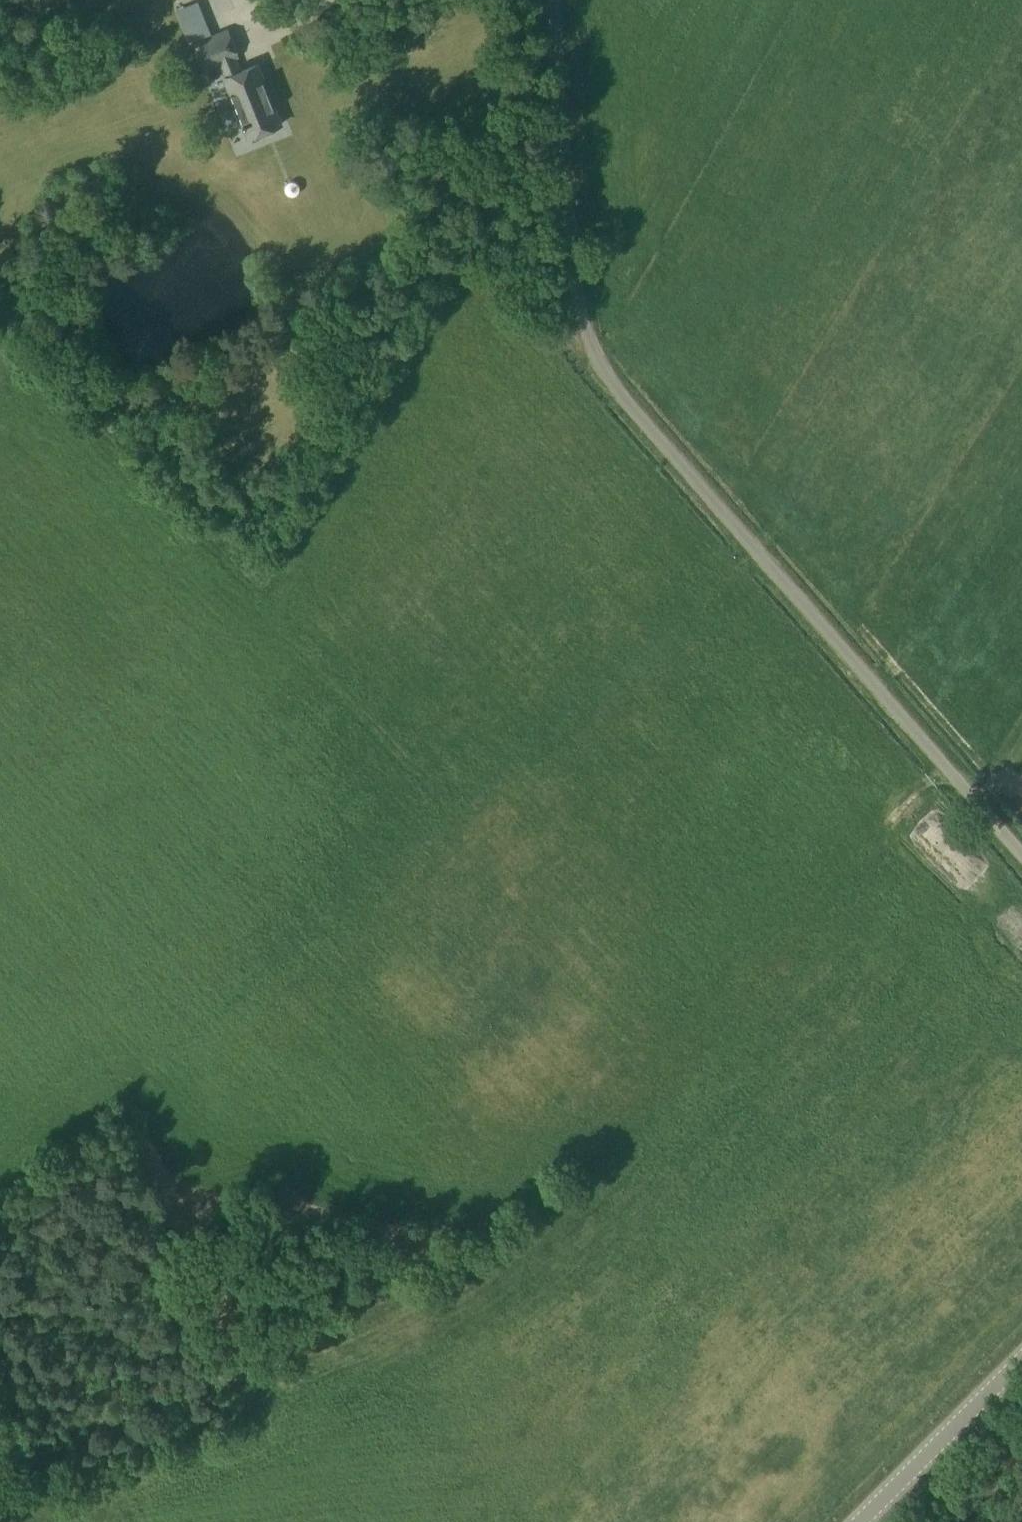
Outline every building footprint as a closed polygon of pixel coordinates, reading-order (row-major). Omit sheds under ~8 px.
[(205,67),(217,62),(247,137),(265,130),(281,124),(257,64),(239,71),(234,56),(238,55),(228,28),(195,40),(205,67)]
